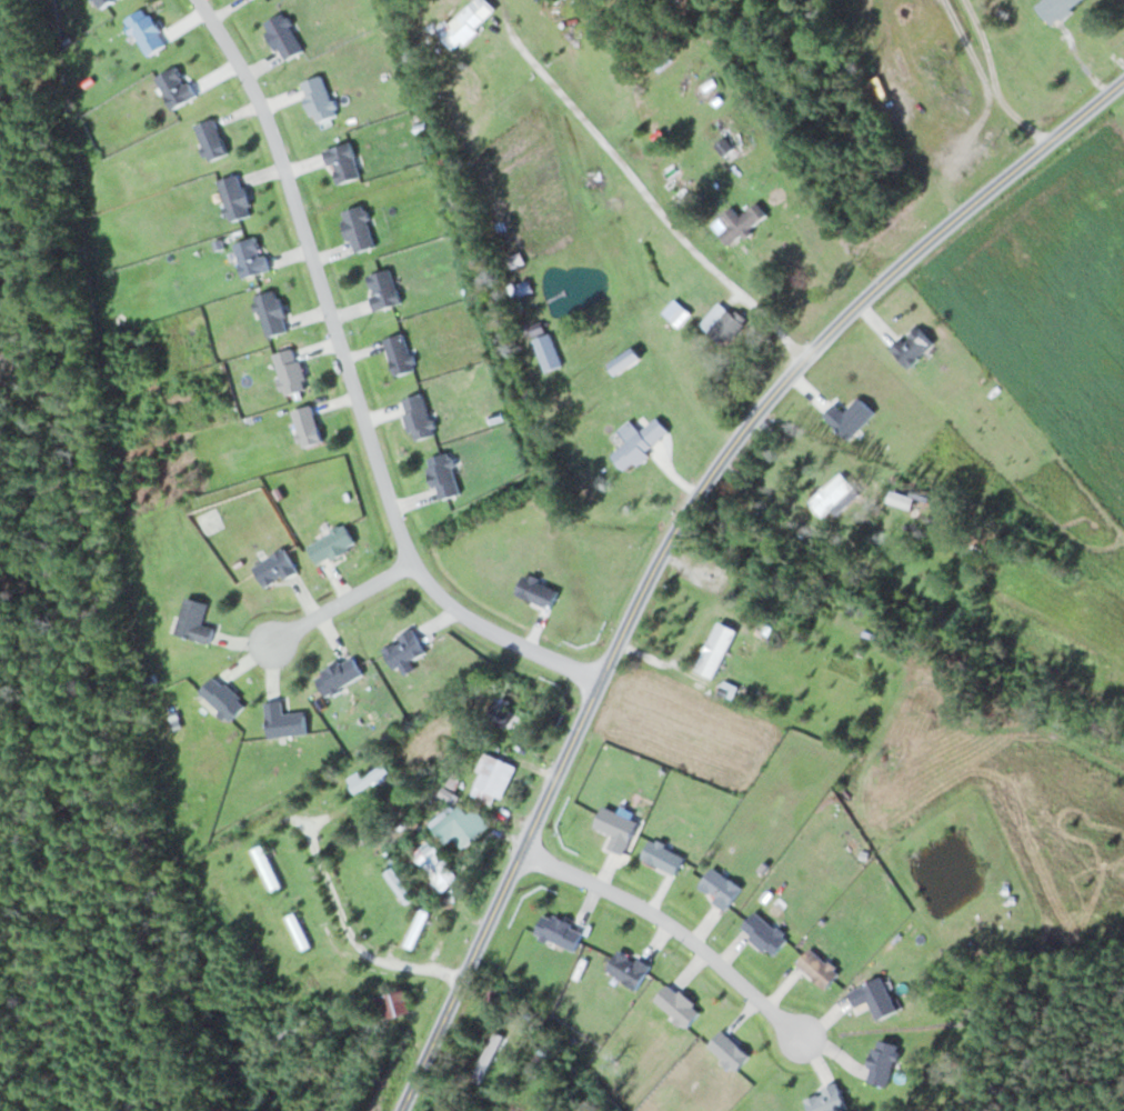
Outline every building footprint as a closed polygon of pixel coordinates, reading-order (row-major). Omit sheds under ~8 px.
[(114,0),(95,0),(101,9),(114,0)] [(1035,6),(1051,26),(1084,0),(1043,0),(1035,6)] [(456,51),(486,21),(469,4),(439,34),(456,51)] [(167,45),(146,8),(126,19),(146,56),(167,45)] [(301,53),(287,13),(265,21),(280,60),(301,53)] [(193,100),(182,67),(158,75),(169,108),(193,100)] [(300,83),(316,123),(338,114),(322,74),(300,83)] [(228,153),(214,118),(195,126),(209,161),(228,153)] [(324,150),(335,185),(360,177),(350,142),(324,150)] [(234,221),(254,211),(236,174),(215,184),(234,221)] [(733,209),(712,222),(727,245),(768,218),(758,203),(738,217),(733,209)] [(376,246),(363,205),(341,211),(353,253),(376,246)] [(246,279),(270,268),(256,235),(231,246),(246,279)] [(371,308),(397,306),(394,271),(368,273),(371,308)] [(265,337),(289,331),(277,290),(254,297),(265,337)] [(723,347),(746,324),(723,302),(700,326),(723,347)] [(908,369),(934,344),(917,325),(890,350),(908,369)] [(544,372),(561,366),(550,332),(533,338),(544,372)] [(410,372),(408,336),(388,337),(390,373),(410,372)] [(308,388),(296,348),(272,356),(285,395),(308,388)] [(424,394),(400,400),(411,441),(435,435),(424,394)] [(843,413),(835,404),(823,416),(848,441),(875,414),(859,398),(843,413)] [(303,448),(322,441),(311,405),(292,412),(303,448)] [(624,472),(670,435),(655,417),(609,454),(624,472)] [(436,500),(460,495),(450,454),(427,459),(436,500)] [(810,502),(824,516),(831,509),(838,515),(860,493),(839,473),(810,502)] [(923,501),(911,497),(907,509),(919,512),(923,501)] [(356,546),(346,525),(308,544),(318,564),(356,546)] [(262,585),(296,574),(288,550),(254,562),(262,585)] [(515,589),(547,610),(559,593),(527,572),(515,589)] [(202,624),(207,602),(184,597),(176,635),(211,643),(214,627),(202,624)] [(736,629),(716,621),(695,669),(714,678),(736,629)] [(394,669),(425,652),(413,629),(381,646),(394,669)] [(313,674),(324,696),(363,676),(352,655),(313,674)] [(200,691),(230,721),(247,704),(217,674),(200,691)] [(486,718),(503,726),(514,702),(496,693),(486,718)] [(265,701),(268,736),(307,733),(305,711),(283,713),(282,700),(265,701)] [(497,802),(516,767),(490,753),(471,788),(497,802)] [(362,778),(357,772),(347,779),(358,794),(389,772),(382,763),(362,778)] [(461,847),(489,825),(475,808),(467,814),(458,803),(430,825),(446,844),(453,838),(461,847)] [(607,847),(624,854),(637,820),(602,807),(594,826),(613,834),(607,847)] [(685,857),(652,837),(641,856),(674,875),(685,857)] [(440,893),(459,877),(427,840),(408,857),(440,893)] [(253,848),(271,891),(280,887),(263,844),(253,848)] [(406,905),(418,896),(394,864),(383,873),(406,905)] [(725,910),(742,889),(713,866),(697,887),(725,910)] [(405,945),(413,948),(429,913),(420,909),(405,945)] [(741,925),(770,957),(787,942),(759,910),(741,925)] [(535,932),(574,952),(584,931),(545,912),(535,932)] [(287,916),(302,950),(310,947),(295,913),(287,916)] [(839,974),(812,947),(797,962),(824,989),(839,974)] [(636,989),(650,968),(620,948),(606,970),(636,989)] [(897,1011),(881,977),(848,992),(855,1009),(869,1003),(876,1021),(897,1011)] [(653,1001),(688,1027),(701,1009),(667,983),(653,1001)] [(375,997),(380,1020),(410,1013),(405,990),(375,997)] [(278,1036),(283,1043),(308,1026),(303,1018),(278,1036)] [(735,1071),(749,1057),(722,1030),(707,1044),(735,1071)] [(472,1078),(481,1083),(504,1036),(494,1031),(472,1078)] [(887,1087),(899,1045),(876,1039),(864,1081),(887,1087)] [(835,1083),(803,1099),(809,1110),(835,1110),(846,1106),(835,1083)]
